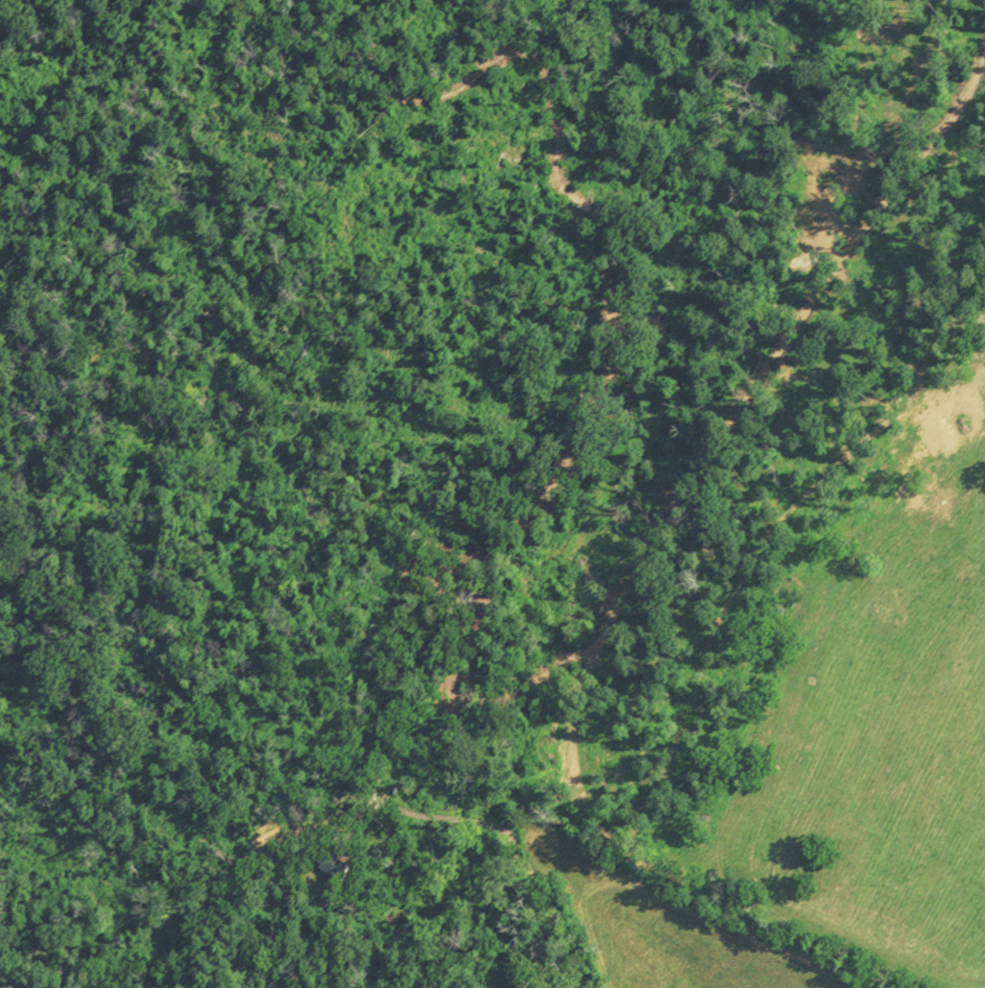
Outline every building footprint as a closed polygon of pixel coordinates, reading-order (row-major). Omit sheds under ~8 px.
[(319,860),(314,872),(338,884),(344,873),(319,860)]
